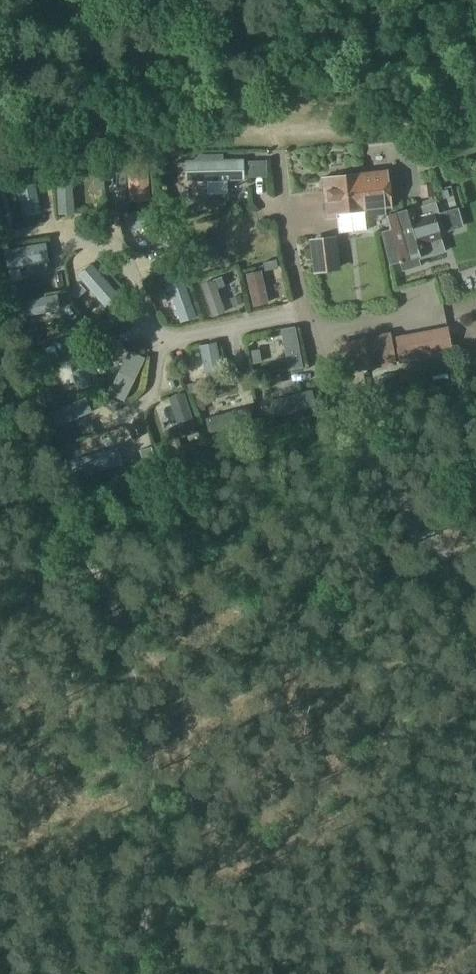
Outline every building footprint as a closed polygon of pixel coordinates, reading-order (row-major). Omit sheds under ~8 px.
[(223,159),(223,154),(200,154),(194,160),(193,160),(193,181),(207,181),(208,194),(228,194),(228,180),(244,180),(244,159),(223,159)] [(127,161),(130,203),(148,202),(146,160),(127,161)] [(267,160),(248,161),(248,177),(267,176),(267,160)] [(41,181),(51,180),(49,166),(39,168),(41,181)] [(368,230),(366,213),(386,211),(386,205),(392,204),(388,168),(360,171),(360,170),(355,171),(352,168),(340,169),(338,173),(323,174),(328,219),(338,218),(339,233),(368,230)] [(56,173),(59,214),(75,213),(72,171),(56,173)] [(31,175),(19,177),(23,204),(36,202),(31,175)] [(95,190),(105,189),(104,177),(94,178),(95,190)] [(434,183),(420,186),(422,198),(436,195),(434,183)] [(392,228),(384,230),(382,230),(390,264),(400,261),(402,270),(421,264),(419,258),(445,250),(440,233),(464,227),(459,207),(440,213),(436,201),(418,207),(418,205),(388,214),(392,228)] [(162,212),(124,214),(125,232),(135,231),(136,229),(163,228),(162,212)] [(167,239),(172,251),(180,248),(176,236),(167,239)] [(333,237),(312,240),(317,269),(337,266),(333,237)] [(214,238),(199,242),(204,260),(219,256),(214,238)] [(48,243),(6,251),(9,265),(50,258),(48,243)] [(190,271),(185,259),(176,263),(180,274),(182,274),(190,271)] [(277,259),(263,262),(265,270),(279,267),(277,259)] [(247,274),(254,308),(268,305),(261,271),(247,274)] [(170,290),(181,322),(197,316),(182,274),(180,274),(164,280),(168,290),(170,290)] [(225,286),(221,276),(200,284),(212,317),(226,313),(217,288),(225,286)] [(20,294),(18,281),(7,283),(9,296),(20,294)] [(76,298),(85,290),(80,284),(71,292),(76,298)] [(58,294),(16,301),(19,316),(60,309),(58,294)] [(241,295),(230,298),(233,306),(244,302),(241,295)] [(280,328),(288,369),(302,366),(294,325),(280,328)] [(394,336),(399,362),(453,352),(448,327),(394,336)] [(41,341),(39,330),(26,332),(28,344),(41,341)] [(397,363),(390,332),(338,342),(344,374),(397,363)] [(223,382),(214,344),(202,347),(210,385),(223,382)] [(76,389),(91,385),(81,346),(67,350),(76,389)] [(123,400),(144,357),(129,349),(107,392),(123,400)] [(250,351),(252,364),(267,361),(265,349),(250,351)] [(271,387),(282,384),(280,374),(268,377),(271,387)] [(201,389),(200,384),(194,381),(189,382),(191,392),(201,389)] [(57,386),(45,390),(48,401),(60,398),(57,386)] [(274,414),(282,412),(314,404),(310,389),(270,399),(274,414)] [(182,436),(195,432),(184,393),(170,397),(182,436)] [(194,395),(197,407),(208,404),(206,393),(194,395)] [(54,425),(91,411),(86,396),(48,411),(54,425)] [(118,402),(106,396),(102,405),(114,411),(118,402)] [(210,433),(251,422),(247,407),(206,418),(210,433)] [(93,449),(103,443),(97,432),(68,448),(74,459),(84,453),(86,457),(95,452),(93,449)] [(174,450),(182,447),(179,436),(171,439),(174,450)] [(156,446),(159,455),(171,451),(168,442),(156,446)] [(143,458),(154,454),(151,446),(140,450),(143,458)]
